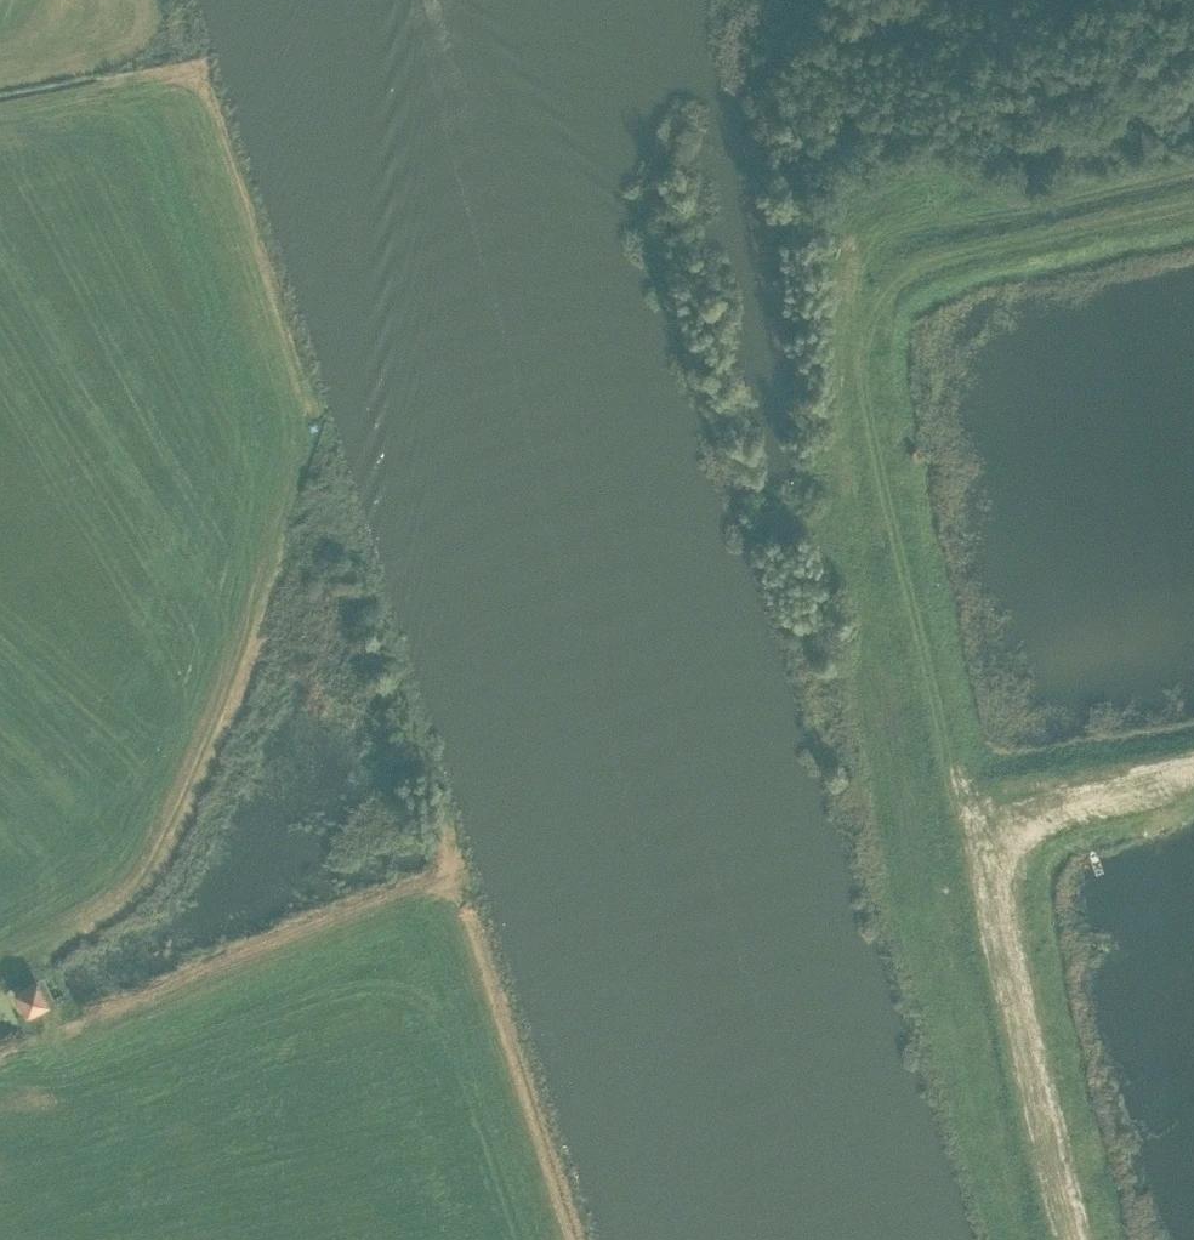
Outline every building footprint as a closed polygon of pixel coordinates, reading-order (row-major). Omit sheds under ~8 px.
[(51,1003),(38,979),(15,992),(28,1016),(51,1003)]
